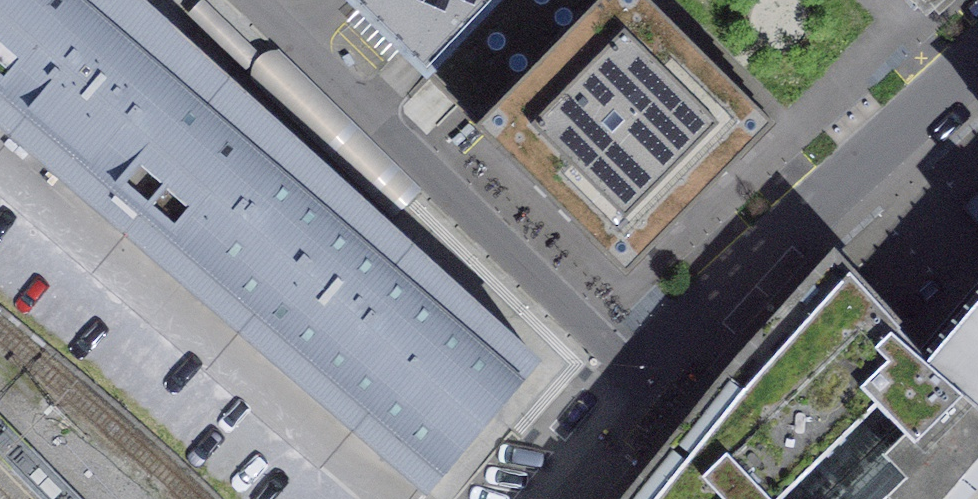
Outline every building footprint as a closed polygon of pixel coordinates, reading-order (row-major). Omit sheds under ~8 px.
[(183,282),(300,146),(137,0),(0,0),(0,126),(183,282)] [(502,0),(348,0),(427,78),(429,76),(502,0)] [(429,76),(478,126),(477,127),(627,274),(773,125),(647,0),(502,0),(429,76)] [(300,146),(183,282),(428,492),(540,362),(300,146)] [(730,374),(851,498),(970,498),(977,490),(977,406),(922,357),(924,354),(837,258),(785,315),(730,374)] [(924,354),(922,357),(977,406),(977,292),(924,354)] [(629,498),(851,498),(730,374),(629,498)]
